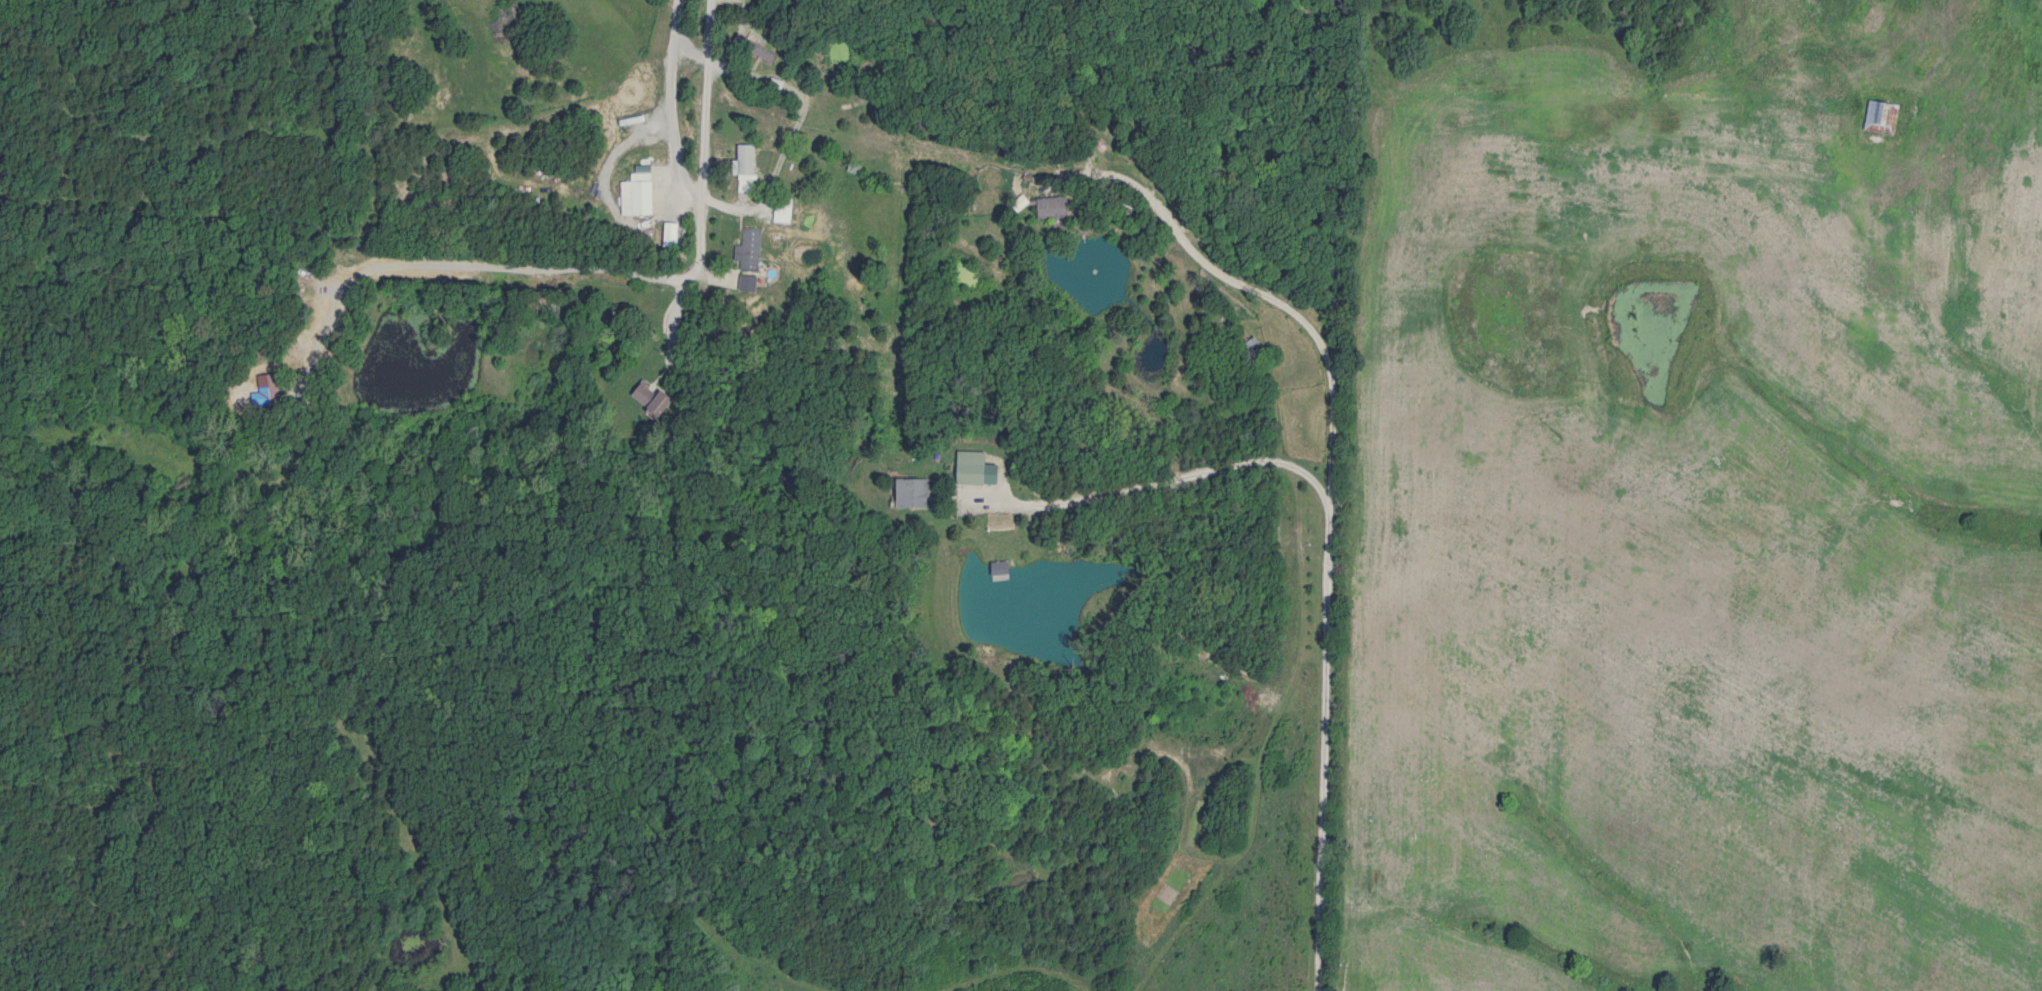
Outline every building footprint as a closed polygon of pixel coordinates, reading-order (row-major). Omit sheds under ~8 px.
[(763,41),(737,30),(732,45),(773,61),(777,53),(760,46),(763,41)] [(1895,135),(1900,104),(1868,99),(1863,130),(1895,135)] [(738,181),(756,181),(756,145),(738,145),(738,181)] [(621,195),(621,217),(654,216),(652,167),(632,168),(633,195),(621,195)] [(1069,219),(1069,197),(1038,198),(1038,219),(1069,219)] [(795,224),(795,201),(776,201),(776,224),(795,224)] [(734,246),(734,269),(760,269),(760,228),(741,228),(741,246),(734,246)] [(257,376),(260,404),(278,402),(275,374),(257,376)] [(653,418),(669,402),(645,378),(629,393),(653,418)] [(986,451),(958,451),(958,485),(986,485),(986,451)] [(898,480),(898,509),(930,509),(930,480),(898,480)]
